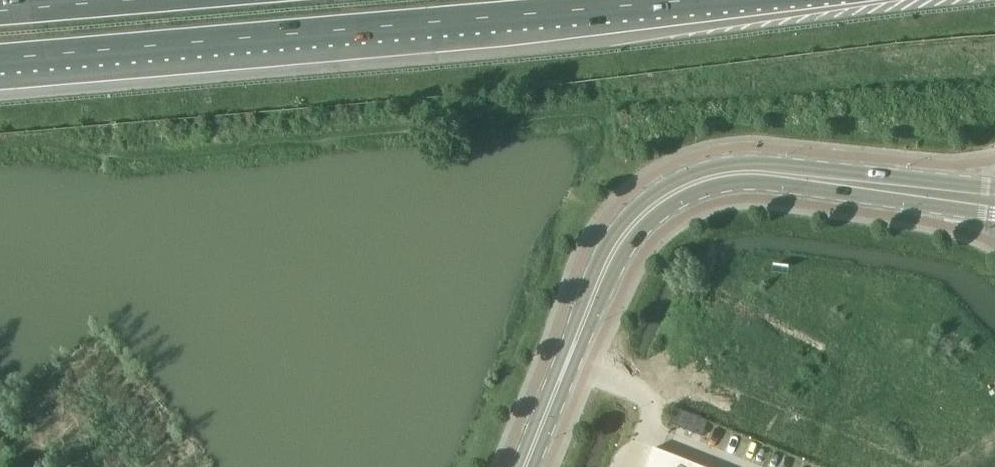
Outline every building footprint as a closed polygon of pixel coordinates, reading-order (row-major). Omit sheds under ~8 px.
[(690,464),(652,449),(645,466),(689,466),(690,464)]
